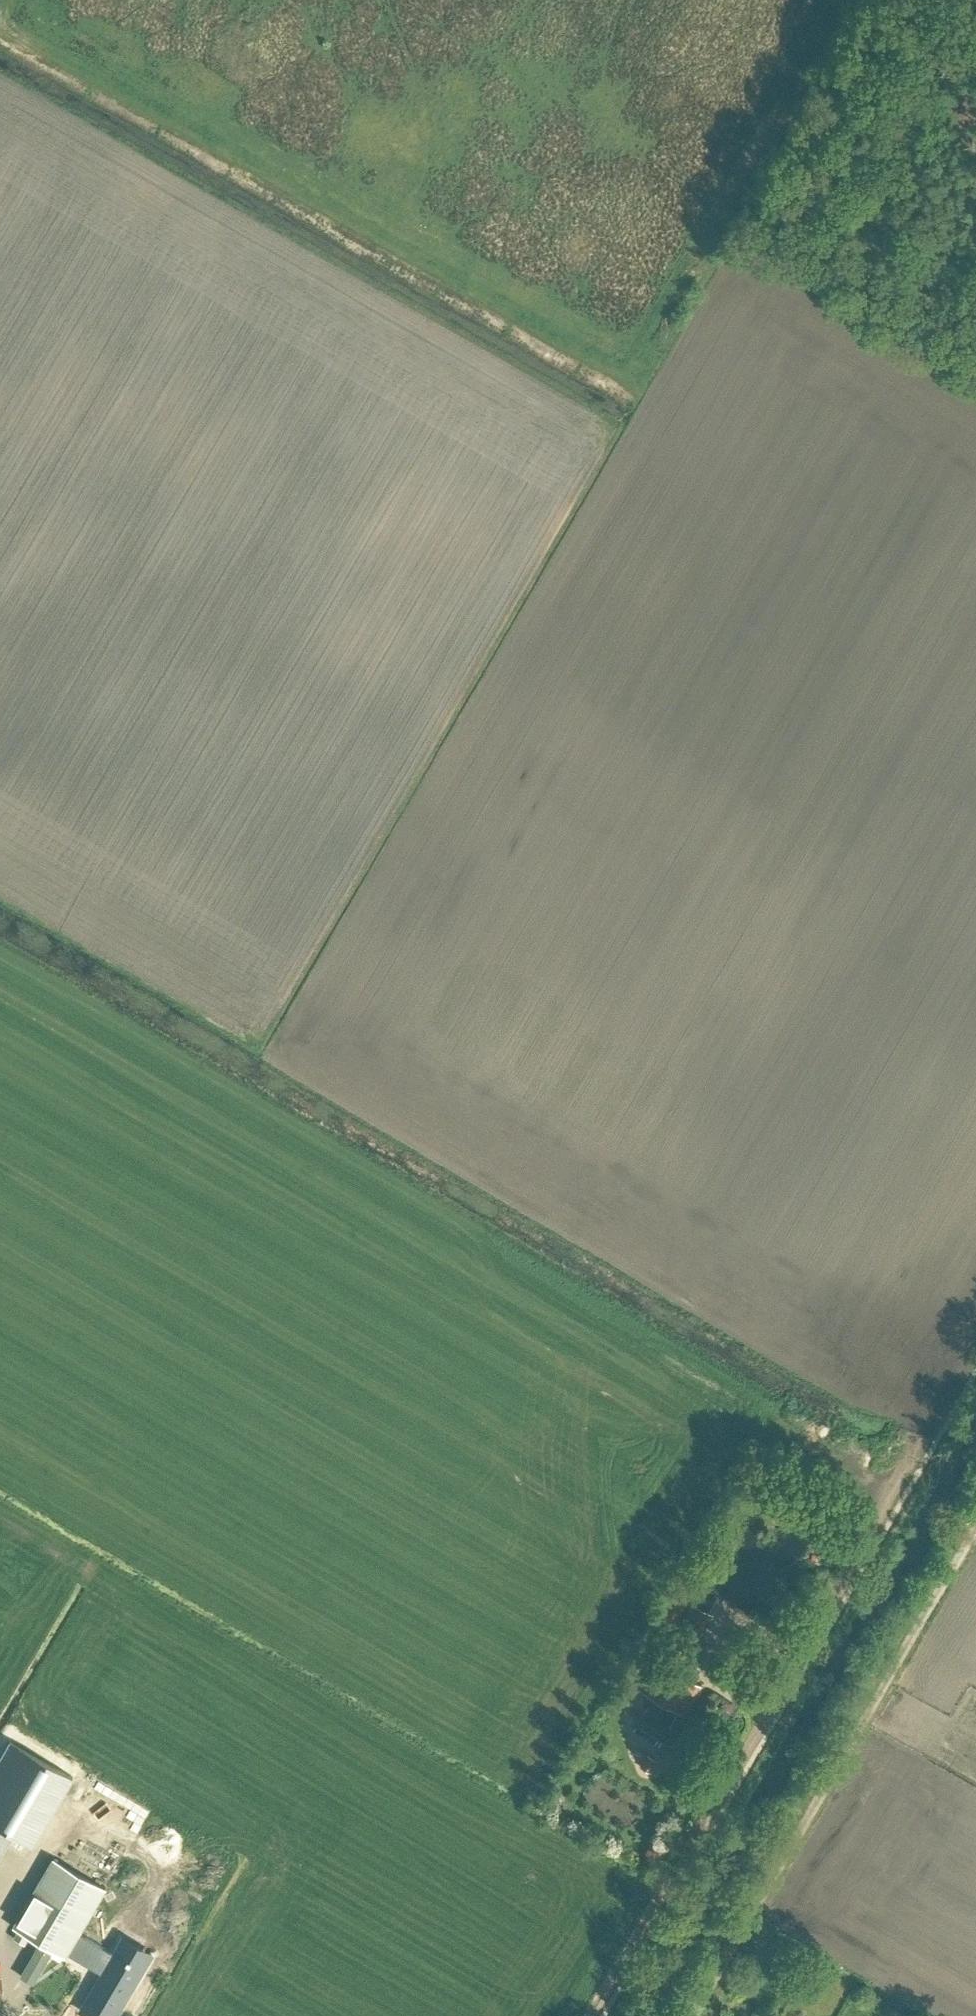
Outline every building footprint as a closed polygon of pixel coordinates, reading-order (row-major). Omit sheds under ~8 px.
[(717,1595),(682,1576),(673,1593),(690,1602),(672,1634),(695,1647),(713,1614),(708,1612),(717,1595)] [(680,1714),(698,1686),(657,1660),(639,1688),(664,1704),(658,1713),(649,1707),(634,1730),(677,1757),(679,1753),(683,1755),(692,1741),(687,1738),(690,1734),(671,1722),(677,1712),(680,1714)] [(0,1759),(0,1854),(13,1833),(32,1845),(73,1776),(11,1739),(0,1759)] [(658,1760),(647,1754),(640,1766),(651,1773),(658,1760)] [(105,1886),(54,1857),(14,1925),(18,1927),(30,1934),(40,1940),(54,1948),(65,1955),(105,1886)] [(30,1934),(18,1927),(13,1936),(25,1943),(30,1934)] [(68,1951),(103,1972),(97,1982),(105,1986),(91,2010),(102,2015),(113,2015),(142,1964),(117,1948),(115,1952),(80,1930),(68,1951)] [(54,1948),(40,1940),(20,1974),(34,1983),(54,1948)]
